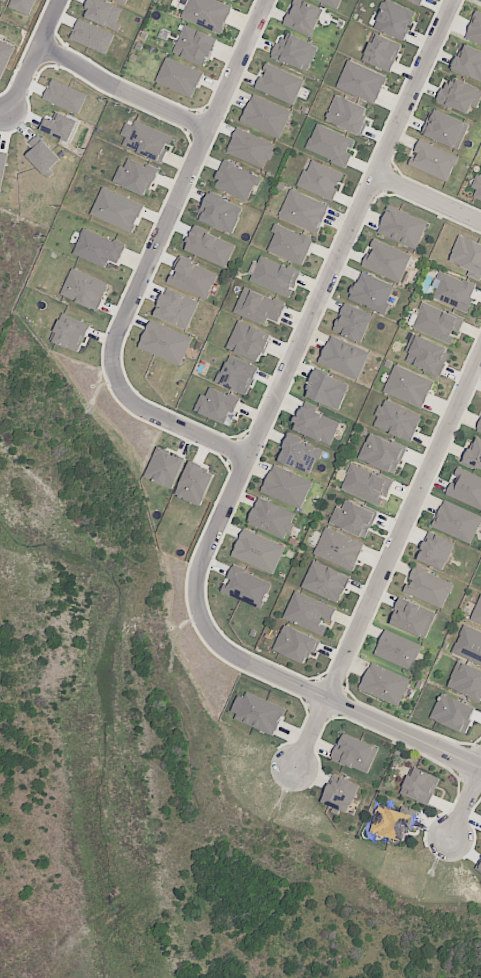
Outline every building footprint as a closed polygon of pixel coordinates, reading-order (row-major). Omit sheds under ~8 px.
[(9,7),(29,15),(36,0),(12,0),(9,7)] [(121,24),(117,22),(123,8),(103,0),(91,0),(84,16),(119,31),(121,24)] [(220,34),(232,7),(215,0),(189,0),(181,17),(220,34)] [(324,9),(302,0),(294,0),(284,25),(312,36),(324,9)] [(342,0),(317,0),(338,9),(342,0)] [(405,40),(415,11),(384,0),(374,29),(405,40)] [(477,11),(465,36),(480,43),(480,12),(477,11)] [(114,32),(77,20),(71,41),(108,53),(114,32)] [(173,54),(207,66),(217,37),(183,26),(173,54)] [(272,57),(308,72),(319,46),(283,31),(272,57)] [(390,73),(403,45),(374,32),(362,60),(390,73)] [(15,47),(0,40),(0,80),(15,47)] [(480,82),(480,51),(463,43),(452,69),(480,82)] [(203,74),(166,57),(155,82),(192,98),(203,74)] [(387,76),(347,61),(337,87),(377,102),(387,76)] [(304,79),(267,63),(261,77),(260,76),(255,88),(294,105),(304,79)] [(88,95),(52,79),(43,99),(78,115),(88,95)] [(468,114),(471,106),(477,108),(480,97),(480,89),(456,80),(454,83),(445,80),(437,102),(468,114)] [(325,120),(362,136),(367,124),(362,121),(368,108),(336,94),(325,120)] [(280,139),(292,112),(252,95),(240,122),(280,139)] [(459,150),(469,124),(432,108),(421,134),(459,150)] [(78,122),(56,111),(52,119),(47,116),(41,130),(69,142),(78,122)] [(173,137),(135,120),(123,146),(162,163),(168,150),(167,150),(173,137)] [(356,141),(316,123),(305,149),(346,167),(352,153),(351,152),(356,141)] [(226,153),(264,169),(275,144),(237,128),(226,153)] [(27,155),(48,178),(55,173),(51,168),(61,159),(38,134),(28,143),(33,149),(27,155)] [(448,181),(458,155),(418,141),(414,153),(412,153),(408,166),(448,181)] [(0,151),(0,193),(8,153),(0,151)] [(113,183),(148,196),(157,169),(128,159),(125,167),(119,165),(113,183)] [(343,174),(309,159),(298,186),(332,201),(343,174)] [(215,179),(218,180),(215,188),(247,201),(254,184),(259,186),(262,177),(223,161),(215,179)] [(476,174),(471,187),(476,189),(473,197),(480,200),(480,177),(476,174)] [(91,215),(133,233),(144,205),(102,187),(91,215)] [(318,233),(329,206),(289,189),(278,217),(318,233)] [(243,208),(208,193),(197,219),(232,234),(243,208)] [(428,222),(388,206),(377,233),(417,249),(428,222)] [(277,224),(266,250),(302,265),(314,239),(277,224)] [(227,267),(236,243),(193,227),(185,251),(227,267)] [(118,264),(125,245),(84,228),(73,254),(105,267),(108,260),(118,264)] [(460,234),(448,260),(469,270),(467,275),(480,281),(480,279),(480,244),(460,234)] [(412,255),(375,239),(363,267),(400,283),(412,255)] [(291,297),(300,271),(260,257),(251,283),(291,297)] [(218,274),(181,259),(174,275),(171,274),(167,283),(207,299),(218,274)] [(60,294),(97,311),(109,285),(72,268),(60,294)] [(432,299),(467,312),(477,285),(439,271),(433,286),(437,288),(432,299)] [(349,300),(384,314),(395,286),(360,272),(349,300)] [(234,312),(265,325),(268,318),(278,322),(285,304),(244,287),(234,312)] [(186,330),(198,302),(166,288),(154,315),(186,330)] [(451,343),(455,332),(458,334),(464,319),(422,302),(412,327),(451,343)] [(366,311),(344,304),(334,332),(362,342),(370,321),(363,319),(366,311)] [(79,352),(90,324),(61,313),(51,342),(79,352)] [(138,348),(180,366),(192,338),(150,320),(138,348)] [(226,348),(259,363),(271,335),(239,320),(226,348)] [(440,377),(451,350),(412,334),(405,352),(408,353),(405,362),(440,377)] [(358,380),(369,352),(330,336),(319,363),(358,380)] [(219,385),(248,395),(258,366),(229,357),(219,385)] [(383,392),(422,409),(434,381),(394,365),(383,392)] [(305,396),(339,410),(350,385),(316,370),(305,396)] [(230,426),(241,400),(210,387),(206,396),(201,394),(194,411),(230,426)] [(372,425),(411,442),(422,416),(383,399),(372,425)] [(340,423),(302,406),(292,428),(330,446),(340,423)] [(358,459),(394,475),(406,449),(370,433),(358,459)] [(277,460),(299,470),(300,467),(312,472),(322,449),(288,434),(277,460)] [(466,447),(460,462),(480,470),(480,439),(477,437),(472,450),(466,447)] [(144,477),(173,489),(186,458),(157,446),(144,477)] [(201,506),(215,472),(189,462),(175,496),(201,506)] [(341,490),(381,507),(392,480),(352,463),(341,490)] [(312,481),(273,465),(261,492),(301,509),(312,481)] [(480,510),(480,478),(457,468),(456,471),(457,472),(447,496),(480,510)] [(247,525),(286,539),(292,523),(291,523),(295,512),(257,498),(247,525)] [(336,506),(329,523),(366,538),(376,513),(346,500),(342,509),(336,506)] [(471,543),(480,519),(480,516),(443,500),(432,527),(471,543)] [(353,571),(364,544),(325,527),(313,554),(353,571)] [(231,556),(273,574),(285,547),(244,529),(231,556)] [(454,542),(427,532),(417,560),(444,570),(454,542)] [(301,587),(338,603),(350,577),(313,560),(301,587)] [(220,591),(261,609),(272,583),(232,565),(220,591)] [(453,582),(415,566),(410,578),(404,592),(443,608),(453,582)] [(325,634),(329,622),(331,623),(336,607),(293,592),(283,620),(325,634)] [(480,594),(470,620),(480,625),(480,594)] [(389,623),(425,639),(437,613),(401,597),(389,623)] [(464,625),(452,652),(480,665),(480,632),(464,625)] [(321,638),(282,626),(273,652),(306,663),(309,651),(316,653),(321,638)] [(413,670),(421,643),(383,631),(374,657),(413,670)] [(457,661),(446,688),(480,701),(480,670),(457,661)] [(410,680),(371,662),(359,689),(398,707),(410,680)] [(286,709),(246,692),(234,719),(274,736),(286,709)] [(465,734),(476,708),(441,693),(430,719),(465,734)] [(332,760),(369,773),(378,746),(341,733),(332,760)] [(429,805),(440,777),(411,766),(400,794),(429,805)] [(322,803),(348,813),(359,784),(332,774),(322,803)] [(414,816),(378,805),(370,832),(406,842),(414,816)]
